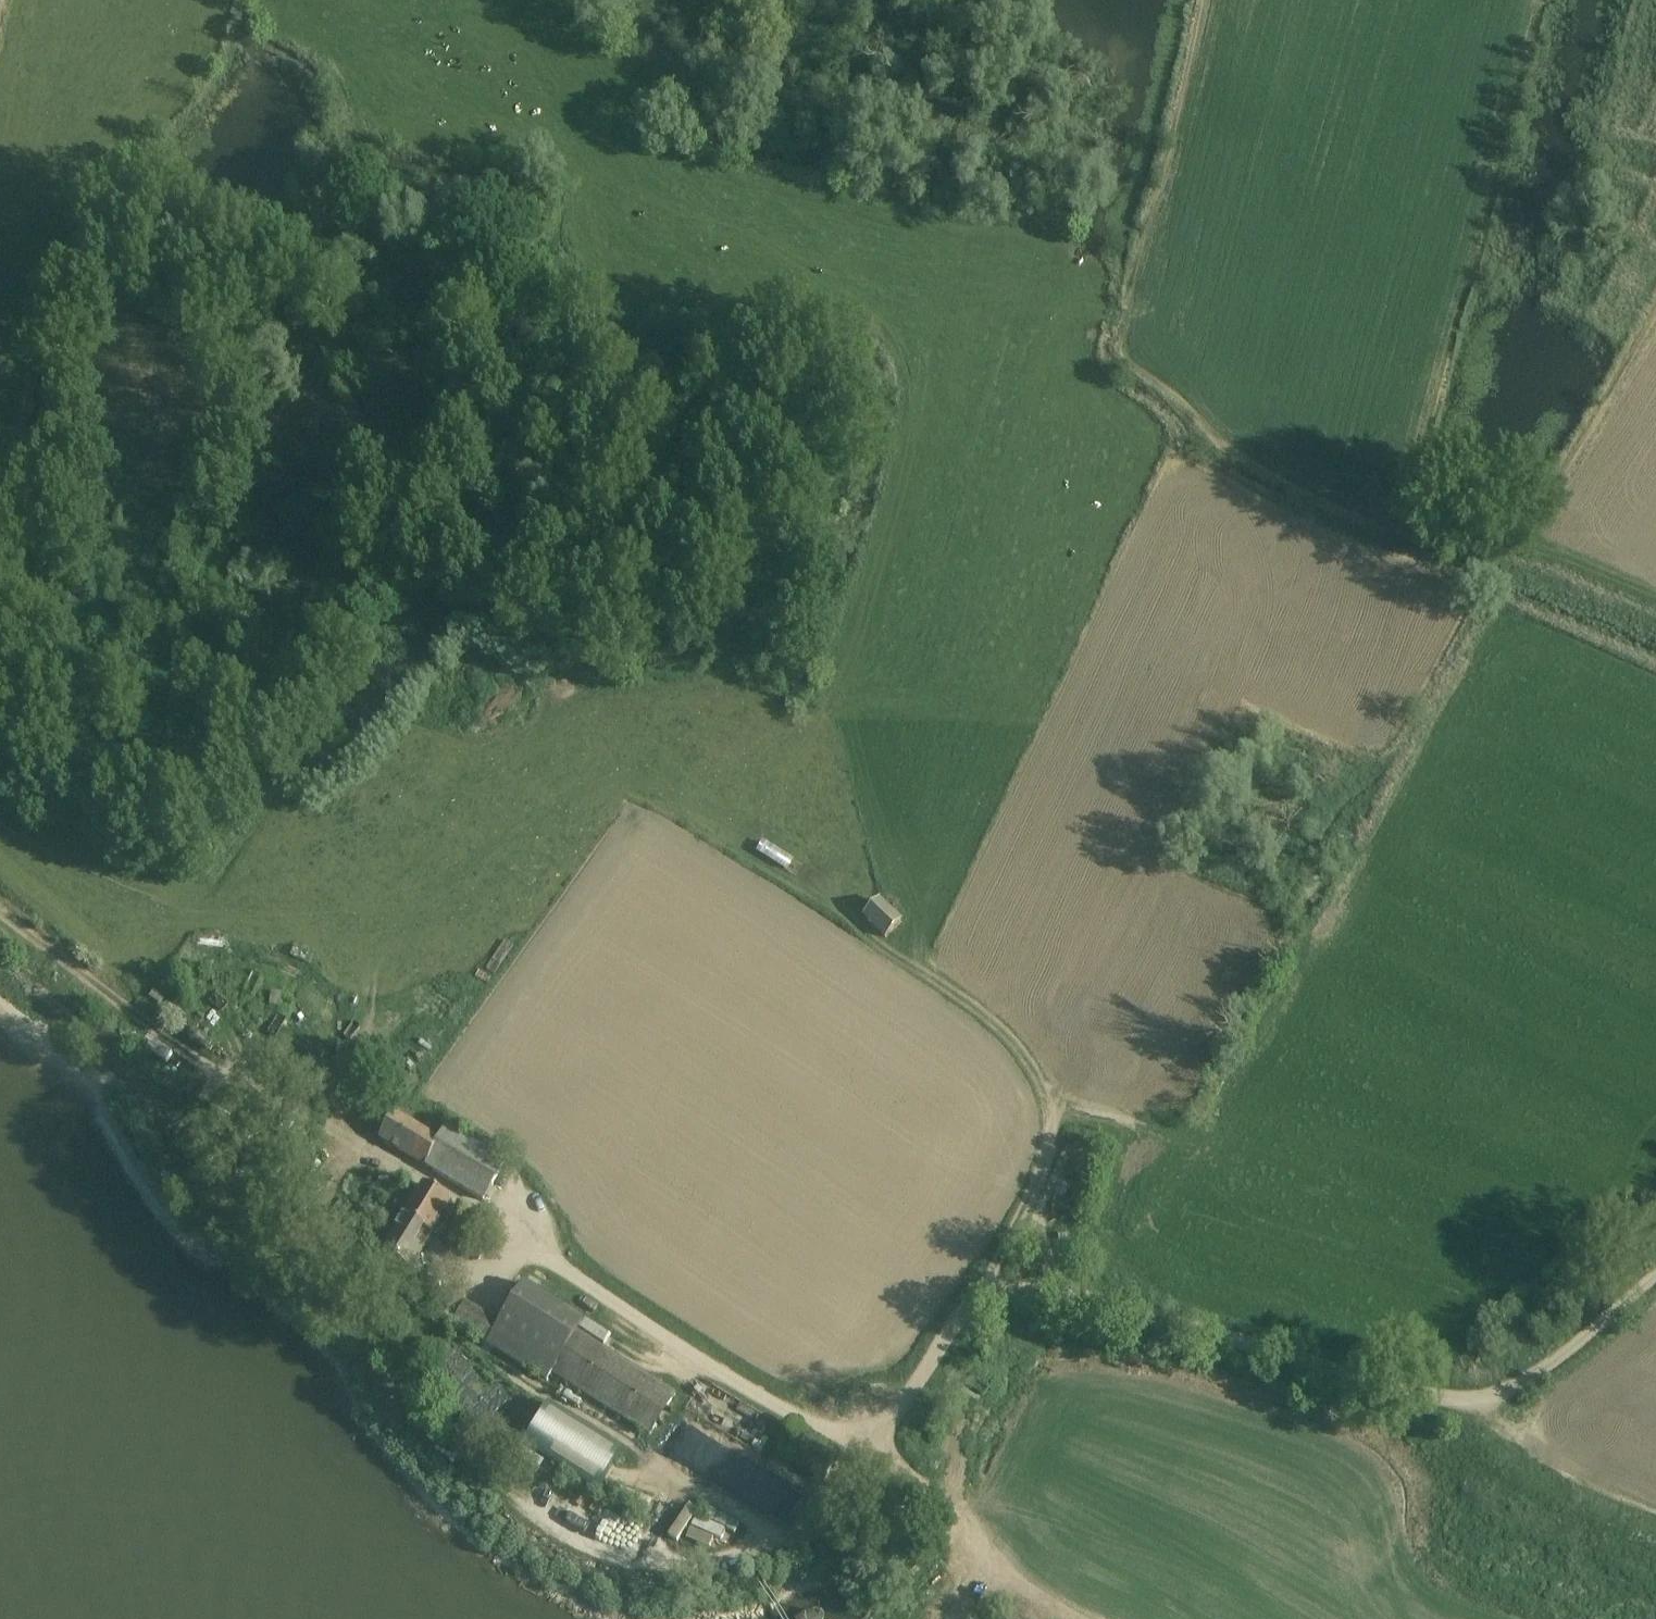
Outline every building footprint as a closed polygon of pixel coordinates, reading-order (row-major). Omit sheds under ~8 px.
[(903,921),(880,899),(863,917),(885,939),(903,921)] [(145,1039),(140,1048),(164,1063),(169,1054),(145,1039)] [(447,1128),(440,1141),(395,1114),(379,1141),(425,1167),(484,1203),(507,1163),(447,1128)] [(450,1202),(424,1186),(384,1251),(411,1267),(450,1202)] [(677,1395),(580,1331),(585,1322),(525,1283),(501,1322),(466,1301),(467,1299),(457,1293),(442,1318),(486,1345),(547,1384),(553,1375),(651,1437),(677,1395)] [(547,1405),(522,1444),(598,1492),(623,1453),(547,1405)] [(714,1618),(823,1618),(792,1550),(700,1587),(714,1618)]
